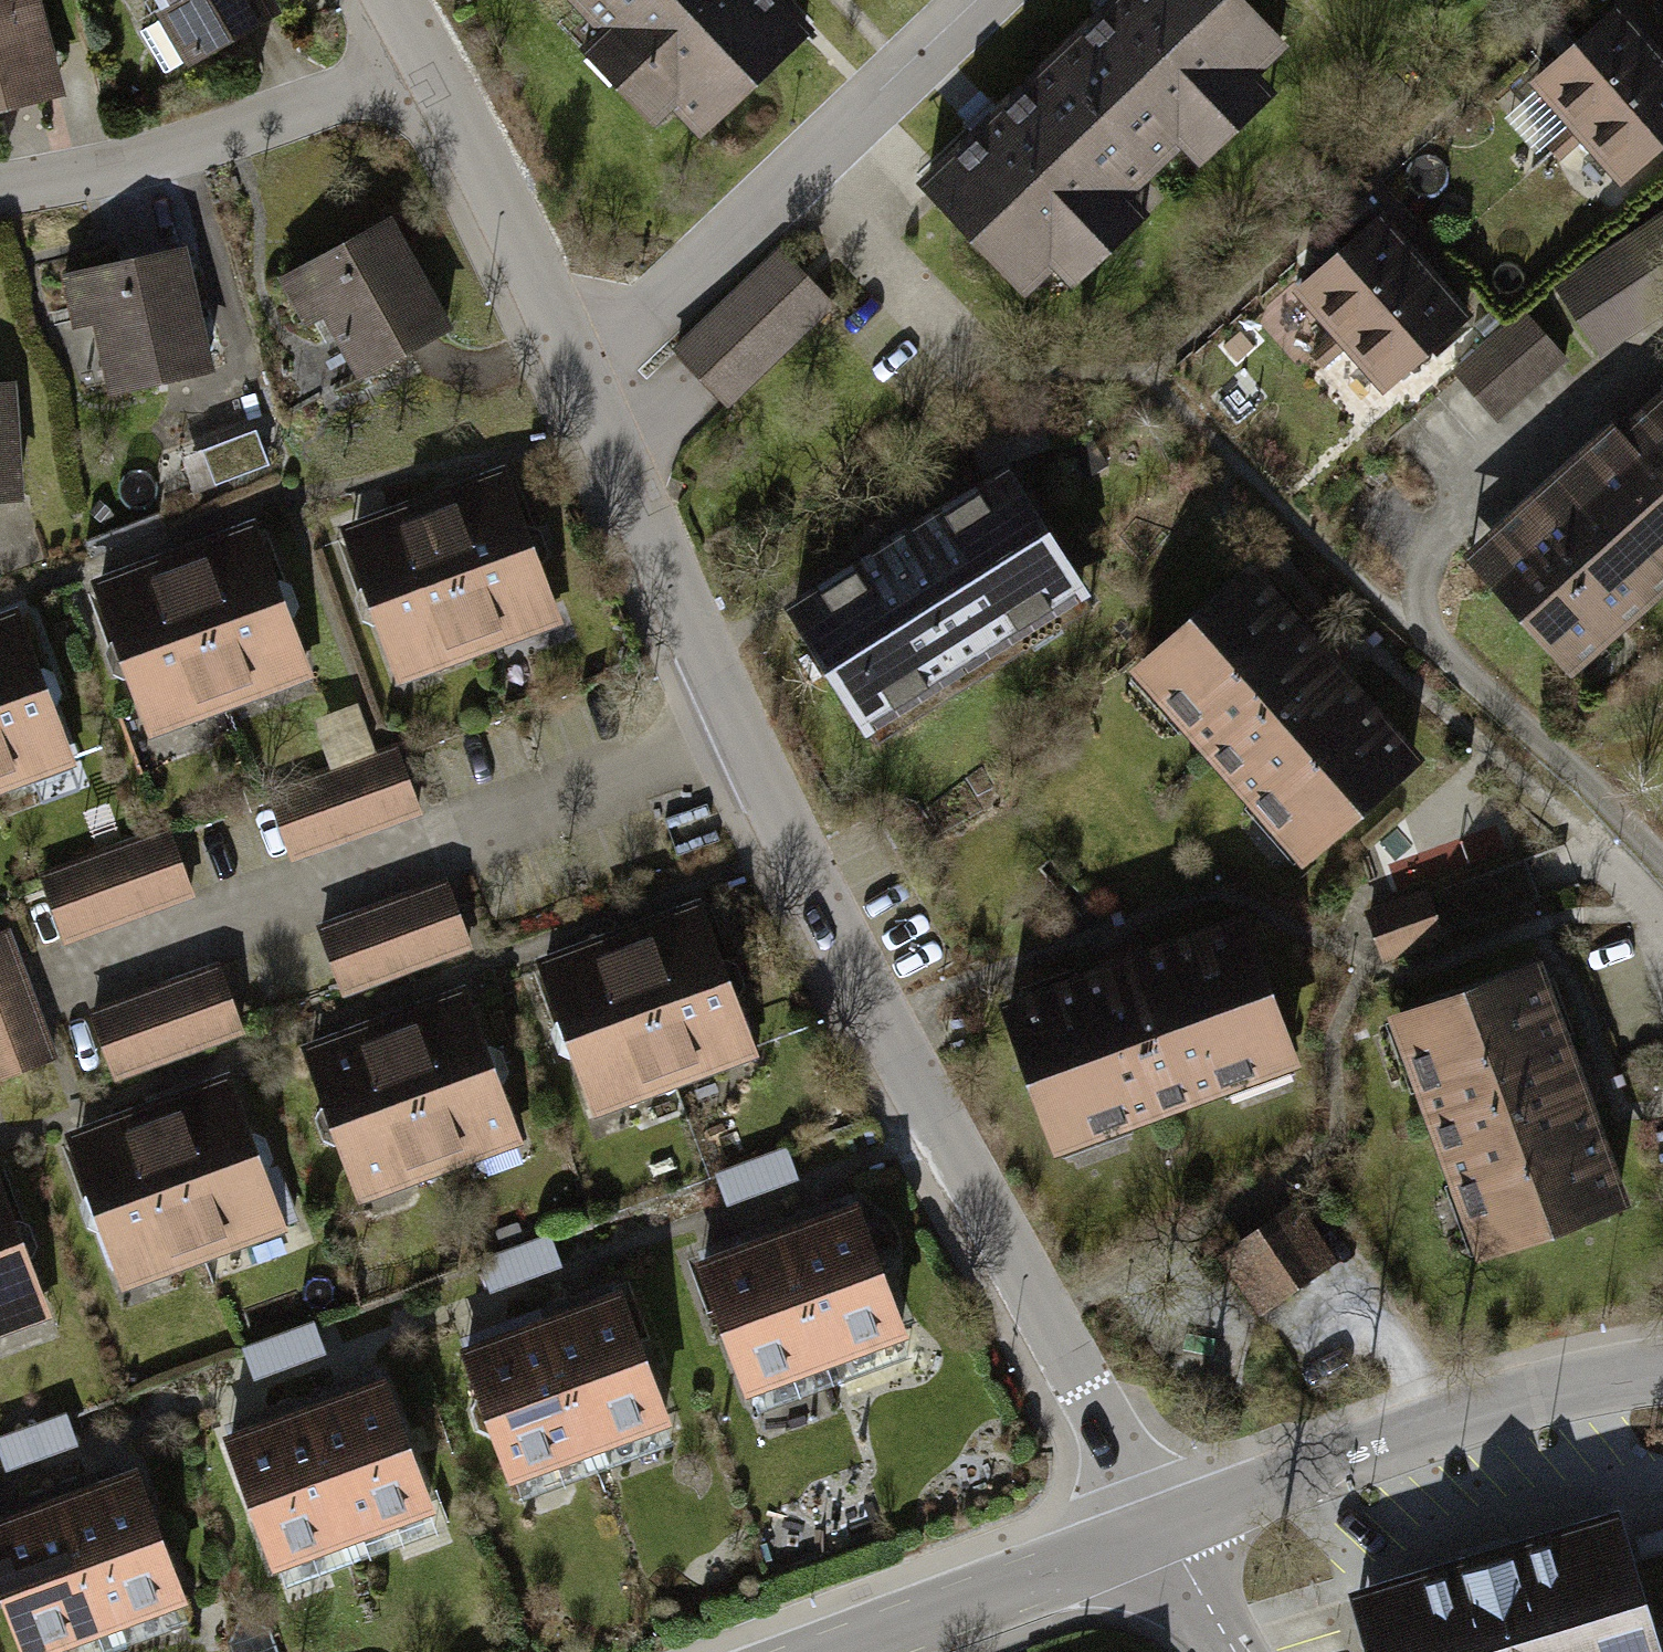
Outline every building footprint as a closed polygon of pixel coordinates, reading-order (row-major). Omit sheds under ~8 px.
[(75,87),(52,0),(0,0),(0,107),(75,87)] [(197,60),(291,8),(287,0),(164,0),(197,60)] [(803,0),(592,0),(614,23),(588,48),(666,129),(691,104),(715,129),(826,24),(803,0)] [(1059,48),(1162,160),(1192,132),(1216,158),(1299,83),(1275,57),(1301,34),(1270,0),(1111,0),(1059,48)] [(1662,159),(1662,41),(1633,5),(1512,105),(1601,211),(1662,159)] [(1059,48),(920,174),(1023,287),(1065,248),(1096,281),(1170,213),(1140,180),(1162,160),(1059,48)] [(1363,413),(1485,311),(1397,206),(1274,307),(1363,413)] [(1561,282),(1607,354),(1662,318),(1662,218),(1561,282)] [(362,388),(455,335),(391,223),(279,287),(309,340),(328,329),(362,388)] [(732,407),(844,303),(786,242),(675,346),(704,378),(732,407)] [(112,402),(213,379),(185,256),(62,283),(74,336),(96,331),(112,402)] [(1527,304),(1453,367),(1498,418),(1571,354),(1527,304)] [(1572,672),(1662,586),(1662,391),(1635,418),(1623,406),(1463,558),(1572,672)] [(15,392),(0,393),(0,514),(26,512),(15,392)] [(787,609),(862,733),(1106,585),(1030,461),(787,609)] [(503,476),(424,505),(483,661),(562,631),(503,476)] [(424,505),(345,535),(404,691),(483,661),(424,505)] [(252,530),(173,560),(232,715),(311,685),(252,530)] [(1248,548),(1122,662),(1297,854),(1422,741),(1248,548)] [(173,560),(94,589),(153,745),(232,715),(173,560)] [(0,622),(0,800),(74,772),(15,617),(0,622)] [(313,731),(330,775),(377,758),(360,714),(313,731)] [(330,775),(267,799),(290,861),(422,811),(399,749),(377,758),(330,775)] [(170,830),(44,878),(67,940),(193,893),(170,830)] [(1371,910),(1388,958),(1457,933),(1455,928),(1544,896),(1538,880),(1531,862),(1443,894),(1440,886),(1371,910)] [(454,882),(318,934),(344,1003),(480,952),(454,882)] [(697,905),(618,935),(677,1091),(756,1061),(697,905)] [(1003,1004),(1060,1154),(1315,1058),(1258,908),(1003,1004)] [(0,938),(0,1085),(63,1062),(14,932),(0,938)] [(618,935),(539,965),(598,1120),(677,1091),(618,935)] [(1403,1013),(1489,1254),(1654,1196),(1568,954),(1403,1013)] [(213,958),(87,1006),(117,1085),(243,1037),(213,958)] [(464,990),(385,1020),(444,1176),(523,1146),(464,990)] [(385,1020),(306,1050),(365,1206),(444,1176),(385,1020)] [(227,1081),(148,1111),(207,1266),(286,1237),(227,1081)] [(148,1111),(69,1140),(128,1296),(207,1266),(148,1111)] [(788,1156),(715,1182),(724,1207),(797,1182),(788,1156)] [(51,1324),(0,1189),(0,1344),(51,1324)] [(873,1195),(704,1253),(754,1397),(923,1339),(873,1195)] [(1225,1255),(1263,1309),(1345,1252),(1307,1198),(1225,1255)] [(551,1241),(477,1266),(486,1292),(559,1267),(551,1241)] [(633,1283),(465,1342),(515,1486),(684,1428),(633,1283)] [(313,1327),(240,1352),(249,1378),(322,1352),(313,1327)] [(399,1370),(231,1428),(281,1572),(449,1514),(399,1370)] [(0,1445),(0,1449),(8,1471),(81,1445),(72,1420),(0,1445)] [(0,1512),(0,1555),(34,1651),(63,1651),(206,1603),(155,1458),(0,1512)] [(1340,1598),(1355,1651),(1662,1651),(1622,1516),(1340,1598)]
